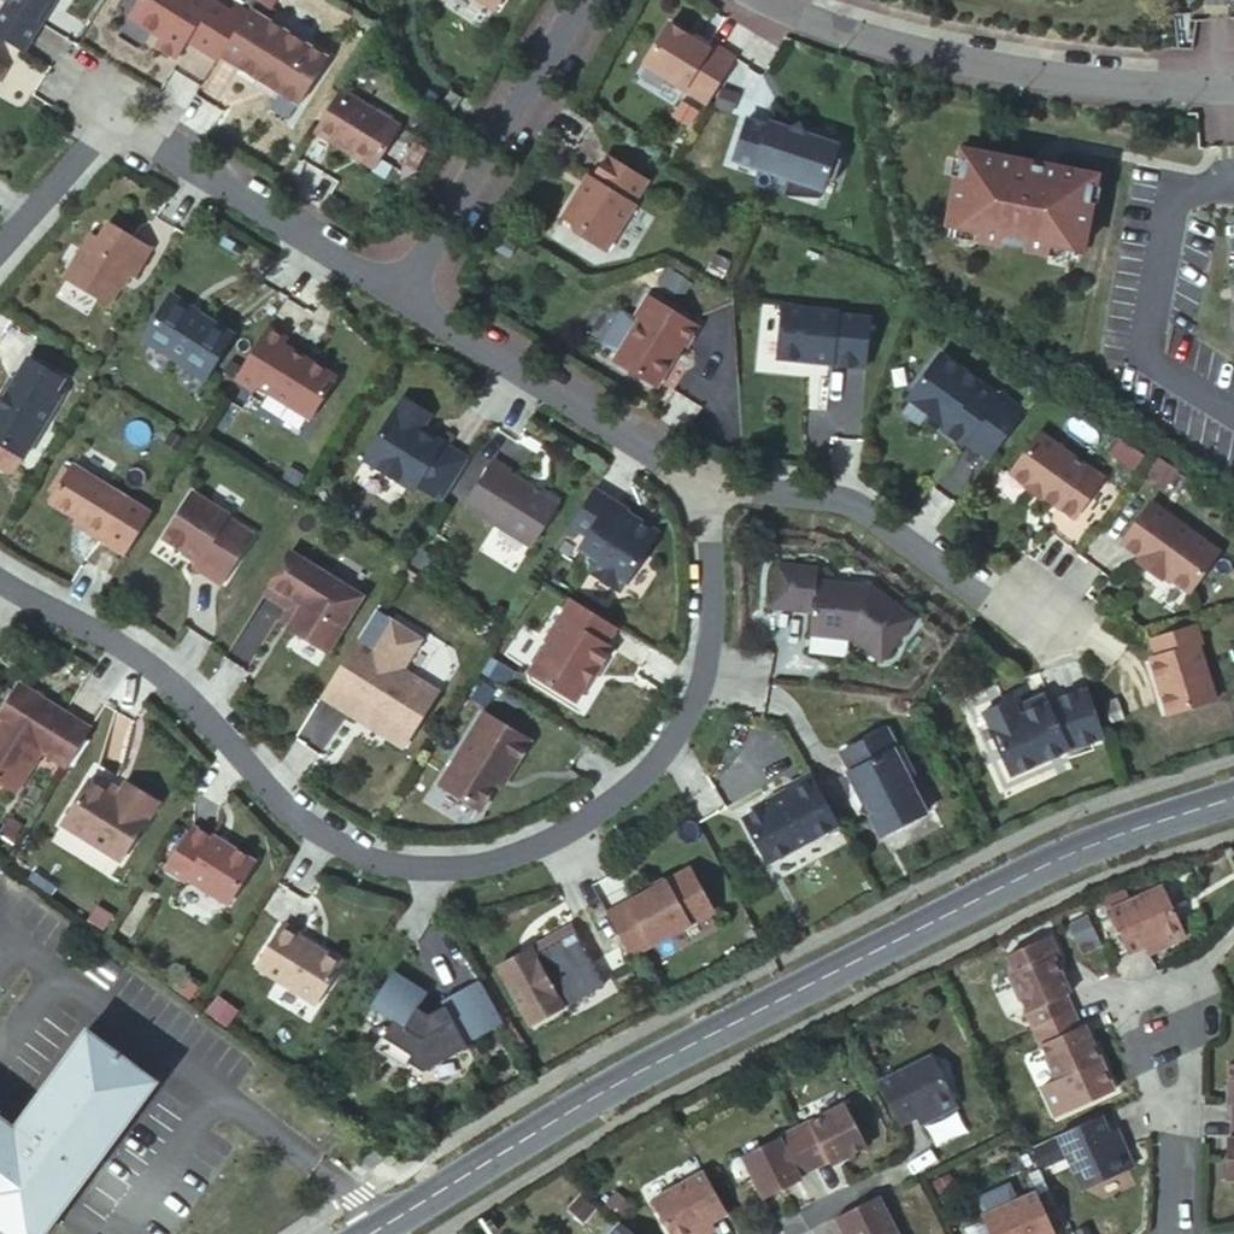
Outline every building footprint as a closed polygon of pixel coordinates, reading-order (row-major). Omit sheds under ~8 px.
[(24,51),(42,22),(37,20),(50,0),(10,0),(0,15),(0,36),(24,51)] [(42,22),(56,0),(50,0),(37,20),(42,22)] [(213,67),(243,20),(231,12),(211,0),(210,3),(205,0),(142,0),(126,26),(158,46),(153,53),(172,65),(183,48),(213,67)] [(243,20),(248,12),(236,4),(231,12),(243,20)] [(281,40),(245,17),(217,63),(297,112),(325,66),(304,54),(302,45),(289,38),(281,40)] [(670,24),(644,65),(703,101),(732,55),(697,34),(694,39),(683,32),(670,24)] [(686,27),(683,32),(694,39),(697,34),(686,27)] [(737,58),(732,55),(703,101),(708,104),(737,58)] [(342,90),(316,131),(375,168),(401,126),(342,90)] [(451,90),(439,109),(451,116),(462,97),(451,90)] [(784,117),(781,125),(789,128),(800,122),(784,117)] [(748,119),(734,161),(790,180),(787,188),(820,199),(823,192),(826,181),(834,184),(842,161),(834,158),(839,145),(806,134),(800,122),(789,128),(781,125),(771,122),(769,126),(748,119)] [(957,152),(953,175),(962,176),(967,154),(957,152)] [(650,179),(610,154),(595,179),(593,177),(588,185),(591,186),(588,191),(581,192),(566,217),(584,228),(586,236),(609,250),(638,203),(636,202),(650,179)] [(1093,178),(967,154),(962,176),(951,227),(979,233),(978,237),(1051,251),(1051,246),(1078,252),(1088,201),(1093,178)] [(1098,203),(1103,180),(1093,178),(1088,201),(1098,203)] [(787,188),(785,193),(820,199),(787,188)] [(94,236),(68,278),(110,304),(129,273),(134,276),(152,249),(110,223),(100,240),(94,236)] [(951,227),(949,236),(977,242),(978,237),(979,233),(951,227)] [(1051,251),(1050,256),(1076,261),(1078,252),(1051,246),(1051,251)] [(172,296),(144,340),(184,365),(187,360),(209,374),(234,335),(172,296)] [(701,330),(652,299),(640,318),(644,320),(618,363),(654,385),(662,383),(686,346),(689,348),(701,330)] [(780,306),(774,360),(798,363),(805,358),(829,361),(828,367),(861,370),(867,319),(835,315),(836,312),(780,306)] [(268,328),(237,379),(256,391),(259,386),(311,419),(337,378),(285,345),(287,340),(268,328)] [(985,457),(1020,410),(1000,395),(998,398),(941,355),(911,396),(928,408),(929,415),(944,427),(941,431),(962,446),(964,442),(985,457)] [(24,458),(63,395),(57,392),(65,380),(30,358),(16,381),(0,406),(0,443),(24,458)] [(805,358),(798,363),(828,367),(829,361),(805,358)] [(0,398),(0,406),(16,381),(12,379),(0,398)] [(911,396),(908,400),(929,415),(928,408),(911,396)] [(404,399),(365,461),(414,491),(417,486),(444,503),(470,460),(435,439),(434,442),(420,433),(431,415),(404,399)] [(985,457),(990,461),(1025,413),(1020,410),(985,457)] [(1103,479),(1040,433),(1011,474),(1028,486),(1026,488),(1041,499),(1043,497),(1074,520),(1103,479)] [(466,507),(532,548),(559,505),(511,475),(512,472),(495,461),(466,507)] [(75,465),(52,503),(105,536),(129,498),(75,465)] [(594,488),(571,525),(580,531),(588,536),(580,548),(598,560),(591,571),(620,590),(654,536),(652,527),(611,502),(613,500),(594,488)] [(231,513),(195,491),(166,537),(200,559),(196,565),(224,583),(255,532),(230,516),(231,513)] [(1151,502),(1121,543),(1140,557),(1137,562),(1161,580),(1165,575),(1189,593),(1219,553),(1151,502)] [(571,525),(566,533),(575,538),(580,531),(571,525)] [(363,597),(292,553),(272,585),(304,606),(301,612),(292,626),(331,650),(363,597)] [(779,566),(774,606),(811,611),(809,634),(850,638),(852,636),(859,641),(858,644),(879,660),(911,618),(870,588),(816,581),(817,570),(779,566)] [(617,628),(573,600),(551,636),(553,638),(541,658),(544,668),(571,685),(586,685),(602,659),(605,661),(618,639),(612,635),(617,628)] [(357,642),(322,698),(359,721),(364,713),(409,741),(439,693),(403,671),(422,641),(393,623),(374,653),(357,642)] [(1198,624),(1150,640),(1156,658),(1151,660),(1158,685),(1164,683),(1168,694),(1162,696),(1169,718),(1216,703),(1198,646),(1204,644),(1198,624)] [(93,729),(53,704),(52,706),(45,702),(44,698),(21,684),(0,717),(0,781),(17,792),(43,751),(69,767),(93,729)] [(1041,692),(1015,706),(1023,721),(1049,708),(1041,692)] [(1106,743),(1090,694),(1049,708),(1023,721),(1015,706),(1012,700),(980,717),(1015,784),(1071,755),(1106,743)] [(53,704),(44,698),(45,702),(52,706),(53,704)] [(364,713),(359,721),(404,749),(409,741),(364,713)] [(484,715),(440,787),(480,812),(497,786),(509,766),(515,769),(531,743),(484,715)] [(888,732),(842,754),(850,773),(855,784),(862,799),(855,815),(871,820),(880,839),(934,812),(903,748),(897,751),(888,732)] [(509,766),(497,786),(502,790),(515,769),(509,766)] [(790,795),(744,821),(769,866),(840,827),(812,775),(786,789),(790,795)] [(91,781),(64,824),(122,861),(159,802),(129,783),(123,792),(119,798),(109,792),(91,781)] [(855,784),(848,799),(855,815),(862,799),(855,784)] [(113,786),(109,792),(119,798),(123,792),(113,786)] [(194,827),(167,870),(188,882),(189,880),(229,905),(255,863),(215,837),(213,840),(194,827)] [(610,920),(633,962),(717,916),(694,874),(610,920)] [(1114,915),(1133,957),(1136,956),(1167,942),(1163,934),(1179,927),(1164,892),(1114,915)] [(258,966),(317,1004),(343,964),(301,936),(302,934),(286,923),(258,966)] [(523,957),(500,970),(532,1029),(607,989),(579,936),(544,955),(547,959),(534,966),(527,964),(523,957)] [(529,954),(523,957),(527,964),(534,966),(547,959),(544,955),(533,961),(529,954)] [(1013,979),(1036,1031),(1069,1016),(1062,1000),(1072,995),(1056,960),(1013,979)] [(505,1027),(481,983),(442,1004),(445,1010),(429,1018),(419,1011),(427,997),(393,976),(371,1010),(393,1024),(388,1032),(385,1029),(380,1038),(383,1040),(376,1052),(406,1070),(410,1065),(425,1074),(470,1050),(468,1047),(505,1027)] [(1069,1016),(1036,1031),(1059,1082),(1102,1062),(1086,1027),(1076,1032),(1069,1016)] [(8,1233),(49,1233),(159,1086),(90,1035),(19,1131),(0,1118),(0,1228),(8,1233)] [(883,1085),(904,1126),(937,1110),(941,1117),(961,1107),(937,1058),(883,1085)] [(799,1134),(816,1166),(831,1158),(836,1168),(871,1150),(849,1108),(799,1134)] [(1116,1153),(1100,1119),(1058,1138),(1083,1193),(1133,1170),(1123,1149),(1116,1153)] [(800,1174),(816,1166),(799,1134),(749,1159),(771,1201),(805,1184),(800,1174)] [(377,1144),(364,1163),(374,1171),(388,1152),(377,1144)] [(731,1214),(708,1174),(655,1203),(673,1233),(699,1233),(699,1232),(731,1214)] [(1040,1193),(985,1218),(992,1233),(1058,1233),(1040,1193)] [(838,1220),(844,1233),(896,1233),(879,1199),(838,1220)] [(624,1225),(617,1233),(635,1233),(624,1225)]
